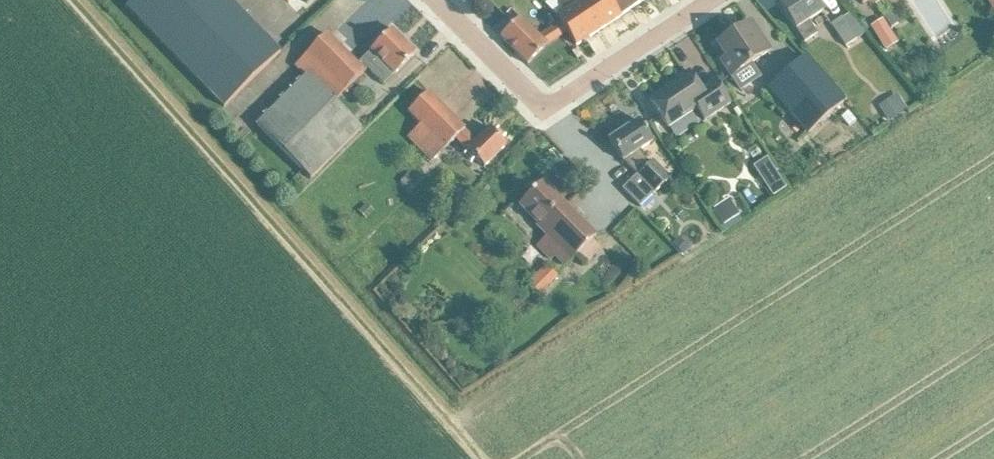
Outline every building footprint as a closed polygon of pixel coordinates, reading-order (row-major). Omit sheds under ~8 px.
[(266,66),(280,52),(230,0),(132,0),(125,6),(224,107),(266,66)] [(545,3),(556,16),(561,24),(566,32),(576,46),(620,16),(644,0),(563,0),(558,4),(555,0),(549,0),(545,3)] [(817,33),(809,20),(822,11),(815,0),(783,0),(779,3),(804,42),(817,33)] [(884,21),(901,44),(914,34),(897,11),(884,21)] [(846,47),(865,34),(848,14),(831,25),(846,47)] [(539,38),(519,18),(500,37),(527,64),(546,45),(566,32),(561,24),(539,38)] [(731,77),(769,51),(750,22),(717,44),(726,57),(721,61),(731,77)] [(394,74),(416,53),(392,29),(370,50),(371,50),(359,62),(356,60),(354,62),(364,72),(367,69),(383,85),(394,74)] [(312,48),(295,65),(306,76),(307,75),(334,102),(363,72),(364,72),(354,62),(326,34),(312,48)] [(808,134),(844,103),(804,57),(768,89),(808,134)] [(701,89),(688,71),(671,83),(672,85),(649,100),(667,128),(696,108),(704,120),(730,103),(715,80),(701,89)] [(306,76),(256,125),(310,179),(361,129),(334,102),(307,75),(306,76)] [(912,87),(894,93),(901,113),(919,107),(912,87)] [(476,141),(464,130),(465,129),(428,92),(414,106),(407,112),(420,126),(408,138),(432,162),(456,138),(484,167),(492,159),(506,145),(489,127),(476,141)] [(638,120),(608,140),(623,162),(636,174),(622,188),(641,207),(655,192),(659,196),(662,194),(665,194),(671,188),(671,185),(674,182),(670,178),(671,176),(654,159),(650,163),(641,149),(653,141),(638,120)] [(783,149),(770,156),(784,181),(798,174),(783,149)] [(768,157),(754,166),(774,196),(788,187),(768,157)] [(565,266),(581,250),(595,236),(560,200),(543,181),(519,204),(538,223),(536,225),(546,236),(536,245),(550,259),(554,255),(565,266)] [(735,217),(753,211),(748,195),(730,200),(735,217)] [(540,295),(558,275),(546,264),(528,283),(540,295)]
